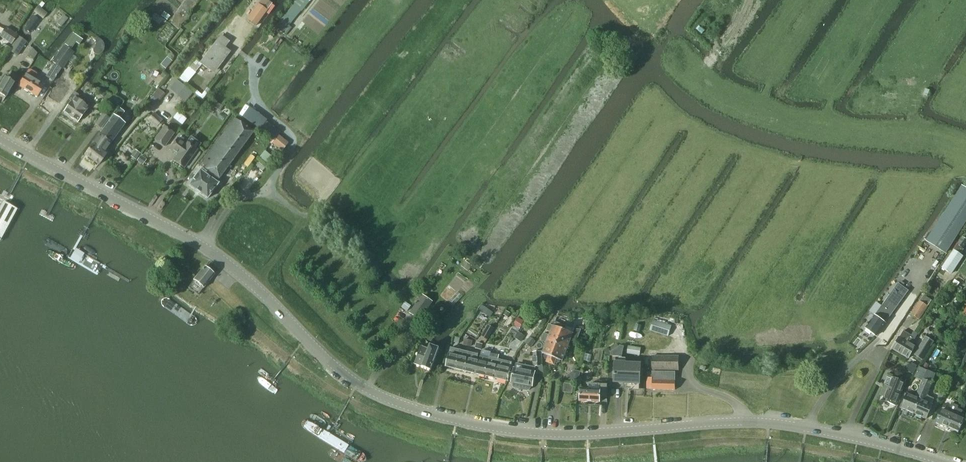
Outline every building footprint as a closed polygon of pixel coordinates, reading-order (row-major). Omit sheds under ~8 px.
[(247,20),(255,26),(265,13),(267,14),(268,15),(274,6),(271,4),(272,4),(267,0),(262,0),(247,20)] [(43,19),(47,14),(37,6),(33,12),(43,19)] [(64,15),(57,24),(61,27),(68,18),(64,15)] [(163,28),(167,22),(160,17),(156,23),(163,28)] [(291,28),(281,20),(275,27),(285,35),(291,28)] [(6,27),(0,35),(0,37),(11,45),(18,35),(6,27)] [(224,48),(228,42),(220,36),(200,63),(206,68),(207,66),(213,70),(228,51),(224,48)] [(17,38),(12,45),(9,51),(17,56),(25,43),(21,40),(17,38)] [(103,44),(103,43),(102,43),(102,42),(101,41),(101,40),(100,40),(94,47),(94,48),(93,48),(93,49),(92,49),(92,51),(93,52),(93,53),(94,54),(95,54),(97,54),(98,54),(99,54),(100,54),(101,53),(102,52),(102,51),(103,50),(103,49),(103,48),(103,47),(103,46),(103,45),(103,44)] [(62,69),(74,53),(63,45),(52,62),(62,69)] [(32,61),(37,54),(31,48),(26,57),(32,61)] [(167,57),(161,65),(166,69),(172,62),(167,57)] [(54,79),(61,69),(55,66),(49,76),(54,79)] [(188,67),(179,78),(186,84),(195,73),(188,67)] [(25,74),(18,86),(36,97),(44,85),(35,80),(37,75),(29,70),(26,75),(25,74)] [(64,75),(60,72),(54,82),(56,83),(48,96),(59,103),(71,86),(61,79),(64,75)] [(0,84),(0,95),(5,98),(7,94),(13,84),(17,79),(7,73),(4,78),(1,83),(0,84)] [(169,89),(185,103),(192,93),(177,80),(169,89)] [(158,89),(152,97),(159,102),(165,94),(158,89)] [(86,106),(88,103),(84,99),(81,102),(77,100),(78,98),(78,96),(78,95),(73,92),(71,95),(68,99),(71,101),(63,112),(77,122),(88,107),(86,106)] [(176,133),(187,117),(177,111),(166,126),(176,133)] [(164,121),(153,112),(147,120),(158,129),(164,121)] [(103,114),(95,124),(100,128),(108,118),(103,114)] [(113,116),(99,135),(110,143),(124,124),(113,116)] [(201,162),(198,165),(218,180),(253,132),(231,117),(199,161),(201,162)] [(164,147),(173,134),(164,127),(154,140),(164,147)] [(99,135),(92,144),(103,153),(110,143),(99,135)] [(183,168),(197,150),(186,142),(185,144),(177,138),(169,150),(177,155),(173,160),(183,168)] [(85,154),(98,164),(106,155),(103,153),(92,144),(85,154)] [(119,157),(125,162),(129,157),(123,152),(119,157)] [(136,161),(141,164),(145,160),(140,156),(136,161)] [(199,170),(188,185),(207,199),(218,184),(216,182),(207,176),(206,175),(204,174),(202,173),(202,172),(201,172),(200,171),(199,171),(199,170)] [(965,220),(965,188),(962,186),(926,241),(945,253),(965,220)] [(965,243),(965,239),(962,237),(957,245),(962,248),(965,243)] [(960,255),(963,250),(957,245),(942,268),(951,274),(962,256),(960,255)] [(203,288),(209,280),(214,274),(204,267),(193,280),(203,288)] [(871,332),(876,336),(885,323),(889,318),(909,291),(898,283),(895,287),(881,306),(879,309),(878,312),(875,316),(874,317),(872,315),(871,316),(869,318),(869,320),(871,321),(869,323),(868,323),(867,325),(868,325),(865,328),(867,329),(867,331),(869,332),(871,332)] [(420,320),(432,302),(422,295),(410,313),(420,320)] [(919,319),(930,299),(923,295),(911,315),(919,319)] [(493,313),(483,306),(482,305),(479,310),(490,318),(493,313)] [(507,310),(499,324),(502,326),(510,313),(507,310)] [(668,336),(671,326),(653,321),(650,331),(668,336)] [(546,362),(551,364),(564,326),(555,322),(553,326),(552,327),(553,327),(551,332),(551,331),(550,332),(551,332),(548,339),(548,338),(548,339),(546,346),(545,346),(543,353),(542,353),(542,354),(545,355),(544,356),(545,359),(547,359),(546,362)] [(564,326),(551,364),(554,365),(555,362),(556,363),(559,362),(559,360),(562,361),(563,360),(562,360),(565,354),(566,353),(565,353),(567,347),(568,347),(568,346),(570,340),(571,340),(571,339),(576,342),(581,330),(574,330),(564,326)] [(892,349),(900,354),(914,332),(913,331),(911,336),(903,331),(892,349)] [(914,332),(900,354),(908,359),(915,347),(910,344),(913,339),(914,339),(917,334),(914,332)] [(530,337),(525,343),(530,347),(535,340),(530,337)] [(923,359),(933,342),(925,337),(914,355),(923,359)] [(471,347),(472,341),(464,339),(463,345),(471,347)] [(421,369),(422,370),(422,371),(422,372),(423,373),(424,373),(424,374),(425,374),(426,374),(427,374),(427,373),(428,373),(429,372),(430,373),(430,371),(439,349),(430,345),(429,349),(421,346),(414,364),(422,367),(421,369)] [(944,349),(935,345),(932,354),(932,356),(938,358),(940,351),(943,352),(944,349)] [(639,355),(640,349),(628,347),(627,353),(639,355)] [(446,367),(456,369),(458,356),(460,351),(450,348),(446,367)] [(458,356),(456,369),(465,371),(469,353),(460,351),(458,356)] [(469,353),(465,371),(476,374),(478,367),(475,367),(477,360),(477,357),(478,355),(469,353)] [(477,360),(475,367),(478,367),(476,374),(485,376),(490,355),(481,353),(480,357),(479,361),(477,360)] [(490,355),(485,376),(494,378),(499,360),(498,360),(499,355),(491,353),(491,355),(490,355)] [(515,368),(512,382),(513,383),(512,385),(513,386),(516,388),(525,390),(529,389),(530,388),(531,386),(534,373),(542,375),(541,353),(533,353),(534,368),(525,366),(524,370),(515,368)] [(652,370),(661,370),(678,370),(678,356),(652,356),(652,370)] [(499,360),(494,378),(503,380),(506,381),(508,381),(510,369),(512,363),(499,360)] [(615,363),(614,382),(639,384),(640,364),(615,363)] [(913,373),(916,369),(917,368),(909,364),(906,369),(913,373)] [(927,370),(922,381),(925,383),(926,380),(932,383),(936,374),(927,370)] [(566,381),(578,383),(578,382),(581,383),(581,379),(579,379),(581,372),(574,371),(567,376),(565,375),(564,379),(566,380),(566,381)] [(652,389),(661,389),(661,372),(652,372),(652,373),(648,373),(648,378),(647,378),(647,389),(652,389)] [(661,372),(661,389),(675,390),(675,381),(675,372),(661,372)] [(905,382),(900,381),(892,378),(888,388),(883,386),(880,395),(884,397),(883,400),(895,405),(905,382)] [(919,399),(913,413),(926,419),(932,405),(924,401),(932,383),(926,380),(925,383),(922,381),(915,397),(919,399)] [(580,390),(580,402),(588,402),(599,403),(600,396),(606,396),(607,392),(607,385),(600,385),(589,384),(589,390),(580,390)] [(901,408),(913,413),(919,399),(915,397),(907,394),(901,408)] [(936,423),(948,428),(958,406),(951,403),(947,412),(942,410),(936,423)] [(959,403),(958,406),(948,428),(958,432),(964,420),(960,418),(965,406),(959,403)]
